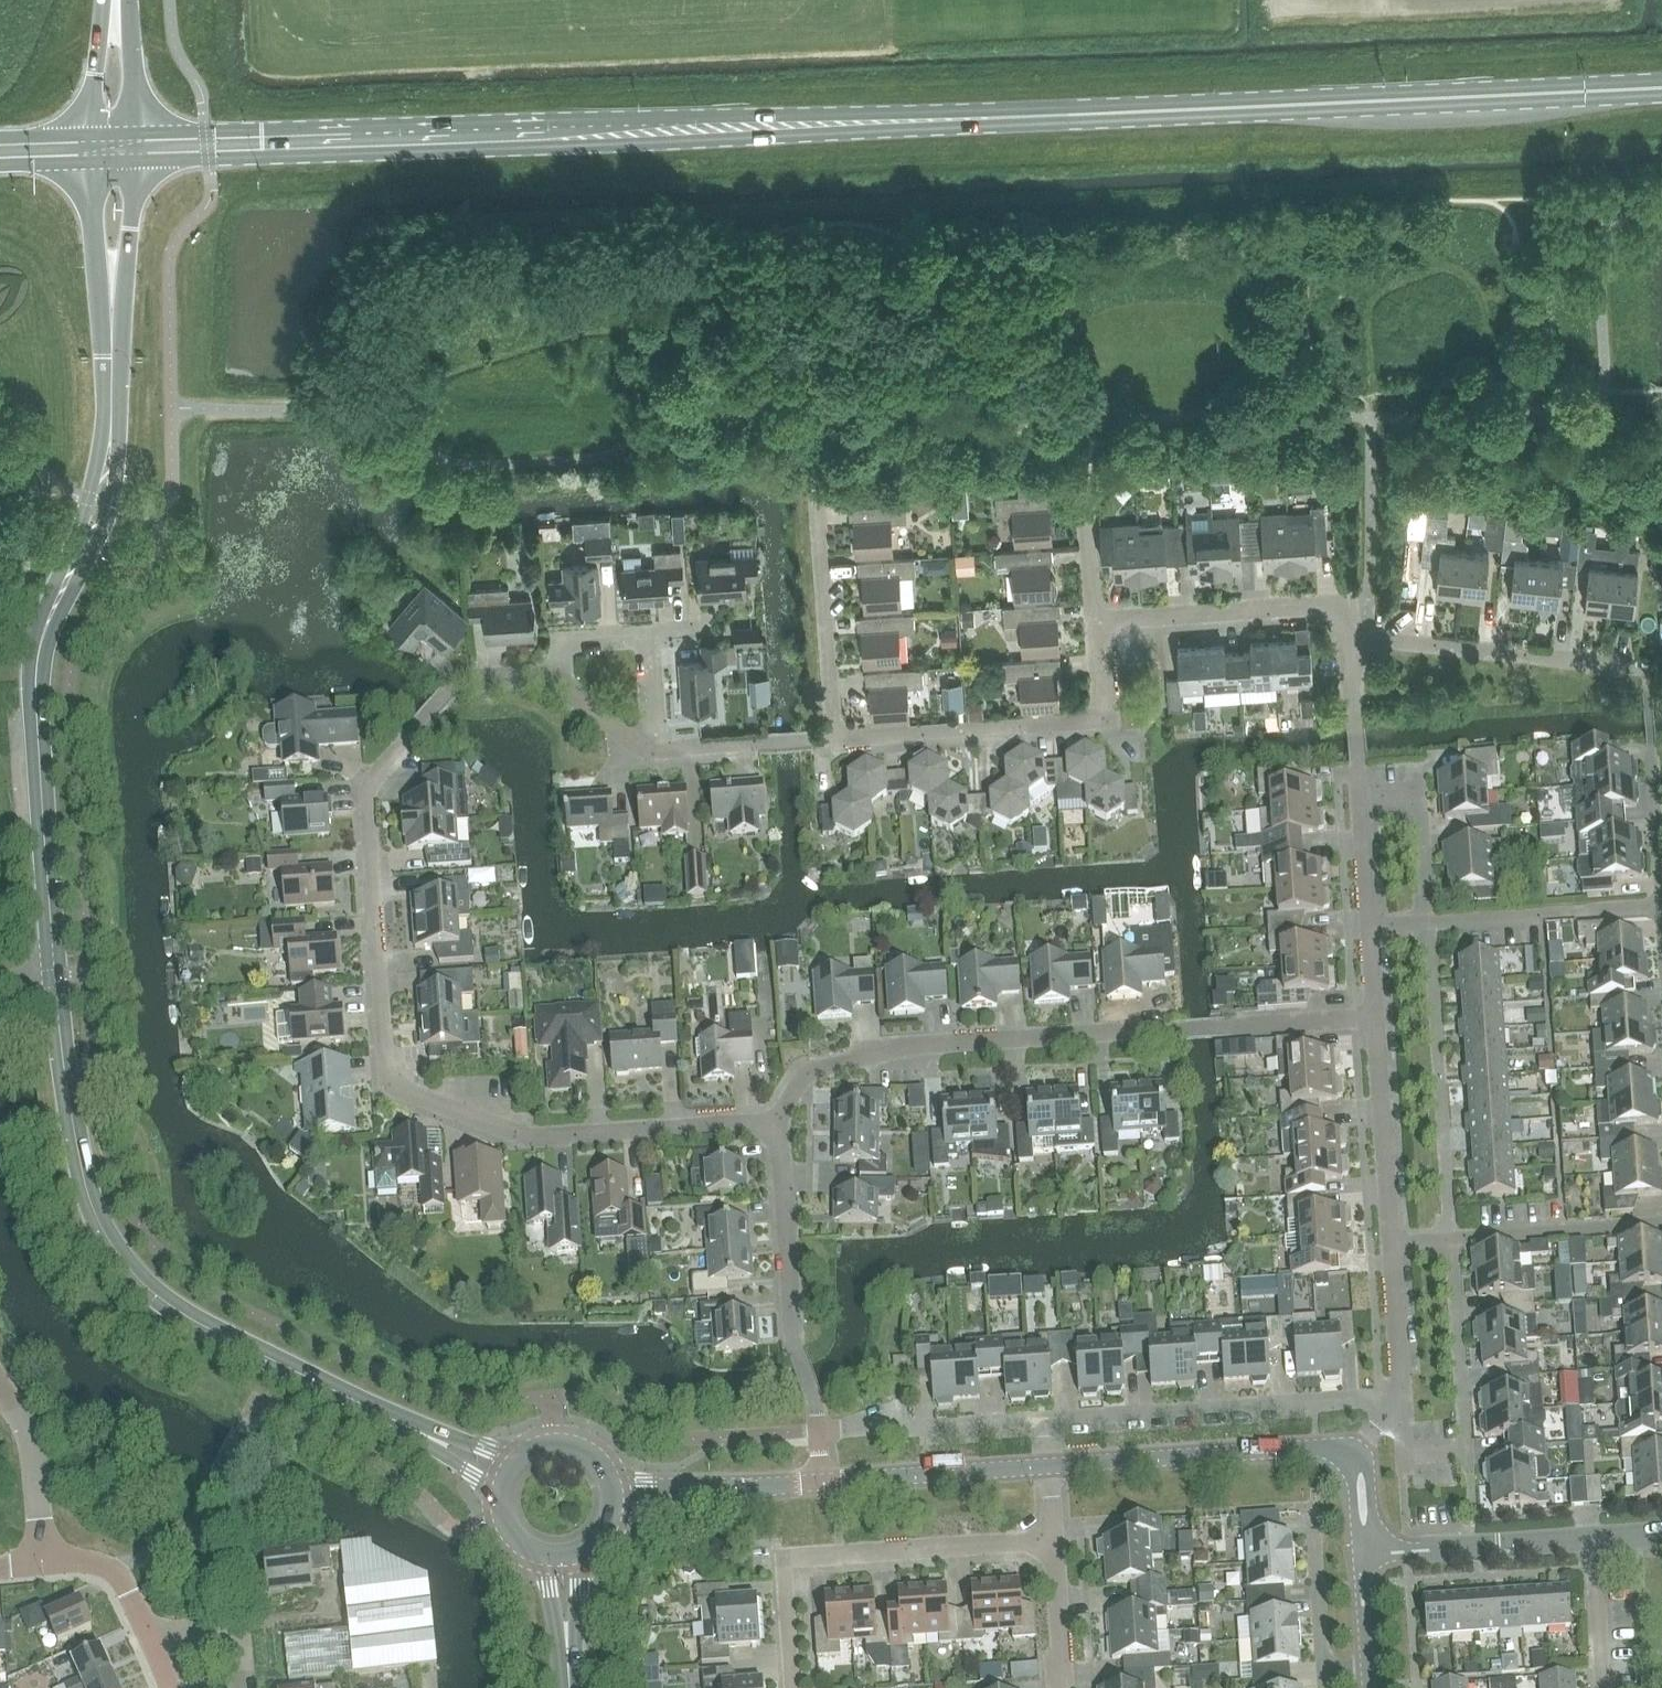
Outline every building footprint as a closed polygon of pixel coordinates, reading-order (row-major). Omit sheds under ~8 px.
[(1218,466),(1210,466),(1210,481),(1219,481),(1218,466)] [(996,497),(997,515),(1014,514),(1016,543),(1052,540),(1050,510),(1044,510),(1044,505),(1054,504),(1053,493),(996,497)] [(855,523),(857,554),(893,552),(891,522),(907,521),(906,503),(849,507),(850,519),(860,518),(860,523),(855,523)] [(1311,513),(1288,514),(1291,564),(1316,562),(1314,543),(1327,542),(1325,506),(1311,507),(1311,513)] [(1191,551),(1192,562),(1192,571),(1217,569),(1213,520),(1211,520),(1210,510),(1188,512),(1189,524),(1176,525),(1178,552),(1191,551)] [(1264,519),(1251,520),(1253,547),(1266,546),(1267,565),(1291,564),(1288,514),(1264,516),(1264,519)] [(1436,590),(1461,592),(1465,551),(1454,550),(1455,537),(1446,536),(1448,516),(1426,514),(1420,565),(1439,566),(1436,590)] [(1535,600),(1540,559),(1526,557),(1527,544),(1522,537),(1524,516),(1506,514),(1505,521),(1506,521),(1503,546),(1502,563),(1515,564),(1511,598),(1535,600)] [(1237,518),(1213,520),(1217,569),(1241,567),(1240,548),(1253,547),(1251,520),(1237,521),(1237,518)] [(1506,521),(1505,521),(1488,519),(1486,540),(1489,545),(1503,546),(1506,521)] [(1564,555),(1578,556),(1581,523),(1564,522),(1561,550),(1564,555)] [(1138,525),(1142,574),(1166,572),(1165,553),(1178,552),(1176,525),(1163,526),(1163,523),(1138,525)] [(1581,523),(1578,556),(1577,563),(1590,565),(1586,605),(1610,608),(1614,567),(1616,549),(1593,547),(1596,525),(1581,523)] [(1114,529),(1101,530),(1103,564),(1117,563),(1118,576),(1142,574),(1138,525),(1114,526),(1114,529)] [(551,581),(552,602),(567,601),(568,613),(601,611),(598,564),(597,559),(612,557),(611,535),(587,537),(588,559),(589,559),(589,565),(564,567),(565,580),(551,581)] [(1617,540),(1616,549),(1614,567),(1610,608),(1634,611),(1639,569),(1636,569),(1638,552),(1625,550),(1626,541),(1617,540)] [(1058,590),(1057,588),(1057,586),(1056,583),(1054,580),(1054,577),(1050,577),(1049,565),(1044,565),(1044,560),(1053,560),(1052,548),(996,552),(997,570),(1013,569),(1016,598),(1036,597),(1036,601),(1056,599),(1055,596),(1057,593),(1058,590)] [(625,570),(624,570),(626,603),(670,600),(669,581),(683,580),(681,550),(655,552),(656,567),(643,568),(642,554),(624,555),(625,570)] [(1465,551),(1461,592),(1485,595),(1489,554),(1465,551)] [(746,576),(758,575),(757,557),(698,561),(701,598),(747,594),(746,576)] [(864,578),(866,609),(901,606),(900,577),(916,576),(915,558),(858,562),(859,573),(868,573),(869,578),(864,578)] [(950,558),(936,559),(937,568),(942,572),(951,571),(950,558)] [(1540,559),(1535,600),(1560,603),(1562,579),(1568,580),(1570,562),(1540,559)] [(423,633),(443,650),(468,622),(426,585),(389,627),(411,646),(423,633)] [(471,619),(486,617),(488,640),(534,637),(533,621),(536,621),(536,616),(533,617),(532,601),(510,602),(509,588),(469,591),(471,619)] [(1052,615),(1061,614),(1060,603),(1004,607),(1005,625),(1022,624),(1024,653),(1060,650),(1057,620),(1052,620),(1052,615)] [(863,633),(865,664),(901,661),(899,632),(915,631),(914,613),(857,617),(858,629),(868,628),(868,633),(863,633)] [(735,629),(736,643),(763,641),(762,627),(735,629)] [(957,646),(956,630),(941,631),(942,647),(957,646)] [(1297,641),(1274,642),(1277,685),(1313,683),(1311,650),(1298,651),(1297,641)] [(1251,652),(1238,653),(1241,688),(1277,685),(1274,642),(1251,644),(1251,652)] [(704,661),(681,663),(684,708),(699,707),(699,709),(702,709),(702,707),(717,706),(714,662),(737,660),(736,644),(703,646),(704,661)] [(1225,654),(1224,646),(1201,647),(1204,691),(1241,688),(1238,653),(1225,654)] [(1204,691),(1201,647),(1178,649),(1180,678),(1167,679),(1169,710),(1182,709),(1181,692),(1204,691)] [(1051,670),(1061,670),(1060,658),(1003,662),(1005,680),(1021,679),(1023,708),(1059,705),(1057,675),(1052,675),(1051,670)] [(876,688),(871,688),(873,719),(909,716),(907,687),(924,686),(923,668),(866,672),(867,683),(876,683),(876,688)] [(968,703),(970,719),(983,718),(982,702),(968,703)] [(357,743),(355,714),(315,717),(314,710),(277,712),(278,728),(269,729),(266,731),(264,734),(265,743),(267,746),(270,748),(284,747),(285,764),(318,762),(317,746),(357,743)] [(1207,725),(1216,724),(1215,712),(1206,713),(1207,725)] [(1206,713),(1196,713),(1197,726),(1207,725),(1206,713)] [(1632,760),(1621,761),(1610,762),(1609,745),(1572,747),(1574,769),(1572,772),(1573,781),(1575,784),(1575,788),(1634,783),(1634,781),(1637,778),(1636,765),(1633,763),(1632,760)] [(1055,762),(1057,787),(1058,801),(1088,799),(1087,791),(1105,779),(1104,759),(1085,750),(1068,761),(1055,762)] [(1487,793),(1486,780),(1498,779),(1496,751),(1468,753),(1469,771),(1438,774),(1439,777),(1442,777),(1443,796),(1487,793)] [(1008,785),(1028,795),(1029,808),(1051,793),(1047,788),(1057,787),(1055,762),(1043,763),(1024,754),(1007,765),(1008,785)] [(911,772),(898,773),(899,794),(912,793),(930,802),(948,790),(947,770),(928,761),(911,772)] [(403,814),(404,826),(456,822),(456,823),(468,822),(465,778),(456,779),(455,765),(422,767),(423,781),(423,782),(427,782),(428,795),(425,799),(405,800),(406,813),(403,814)] [(887,795),(899,794),(898,773),(885,774),(867,765),(850,776),(851,797),(870,806),(887,795)] [(1271,796),(1272,810),(1316,807),(1316,802),(1322,800),(1321,785),(1314,784),(1314,782),(1291,784),(1290,769),(1257,771),(1259,796),(1271,796)] [(1123,788),(1105,779),(1087,791),(1088,799),(1088,811),(1107,820),(1124,808),(1128,814),(1138,813),(1136,787),(1123,788)] [(757,817),(764,817),(762,783),(712,787),(715,820),(731,819),(732,834),(758,832),(757,817)] [(1575,788),(1578,823),(1613,820),(1613,808),(1636,806),(1635,803),(1639,801),(1638,787),(1634,786),(1634,783),(1575,788)] [(294,785),(266,787),(267,802),(284,801),(286,838),(330,835),(328,817),(333,816),(332,800),(327,801),(327,798),(295,800),(294,785)] [(1028,795),(1008,785),(992,797),(979,798),(981,818),(993,817),(1012,826),(1029,815),(1029,808),(1028,795)] [(1538,807),(1574,808),(1575,787),(1538,787),(1538,807)] [(664,828),(664,837),(687,835),(687,826),(688,826),(685,788),(639,792),(642,830),(664,828)] [(948,790),(930,802),(932,822),(950,831),(968,819),(981,818),(979,798),(966,798),(948,790)] [(1445,820),(1472,818),(1473,830),(1501,828),(1500,806),(1488,807),(1487,793),(1443,796),(1440,796),(1440,797),(1443,797),(1445,820)] [(613,827),(615,863),(631,861),(627,816),(612,817),(611,794),(567,797),(568,812),(565,812),(566,815),(568,815),(569,830),(613,827)] [(870,806),(851,797),(834,808),(821,809),(823,835),(833,834),(837,829),(855,837),(872,826),(870,806)] [(1316,812),(1316,807),(1272,810),(1260,811),(1263,850),(1301,848),(1300,833),(1318,832),(1318,831),(1324,828),(1323,813),(1316,812)] [(1591,844),(1592,858),(1639,855),(1639,852),(1642,850),(1641,836),(1638,834),(1637,831),(1614,833),(1613,820),(1578,823),(1579,836),(1579,845),(1591,844)] [(456,822),(404,826),(404,837),(408,837),(409,850),(428,849),(431,852),(432,865),(429,866),(429,867),(471,864),(470,845),(457,846),(456,823),(456,822)] [(1447,848),(1448,867),(1492,864),(1491,851),(1503,850),(1502,841),(1443,845),(1444,848),(1447,848)] [(1301,848),(1263,850),(1266,890),(1277,889),(1322,886),(1321,881),(1328,879),(1327,864),(1320,862),(1320,861),(1302,862),(1301,848)] [(383,864),(405,859),(403,849),(381,854),(383,864)] [(269,856),(270,872),(284,871),(286,907),(334,904),(332,867),(298,869),(297,854),(269,856)] [(1639,855),(1592,858),(1580,859),(1581,862),(1579,866),(1579,875),(1582,879),(1583,894),(1611,892),(1610,880),(1641,878),(1640,875),(1644,872),(1643,859),(1639,857),(1639,855)] [(687,860),(689,895),(707,894),(704,859),(687,860)] [(1450,891),(1478,889),(1478,902),(1506,900),(1505,878),(1493,879),(1492,864),(1448,867),(1445,867),(1445,869),(1448,868),(1450,891)] [(1227,875),(1206,876),(1207,893),(1228,892),(1227,875)] [(412,897),(414,922),(458,919),(470,919),(467,879),(434,881),(435,896),(412,897)] [(1267,914),(1268,929),(1301,927),(1300,913),(1323,911),(1323,909),(1330,907),(1329,892),(1322,890),(1322,886),(1277,889),(1279,913),(1267,914)] [(1105,901),(1093,902),(1094,928),(1107,927),(1105,901)] [(458,919),(414,922),(416,948),(439,946),(440,962),(474,960),(472,933),(459,934),(458,919)] [(305,939),(304,921),(262,925),(263,947),(275,946),(276,952),(290,951),(292,975),(293,987),(314,985),(313,973),(337,970),(336,954),(338,954),(336,936),(305,939)] [(1598,947),(1599,961),(1646,958),(1646,957),(1643,957),(1641,935),(1614,937),(1613,922),(1578,925),(1579,940),(1586,939),(1586,948),(1598,947)] [(1281,953),(1282,968),(1327,965),(1327,960),(1333,958),(1332,942),(1325,941),(1325,940),(1302,941),(1301,927),(1268,929),(1270,954),(1281,953)] [(1136,933),(1137,952),(1104,954),(1107,998),(1141,996),(1140,984),(1164,982),(1163,975),(1175,975),(1171,930),(1136,933)] [(1456,974),(1457,983),(1500,980),(1498,955),(1460,958),(1461,974),(1456,974)] [(1068,989),(1091,987),(1089,957),(1066,959),(1066,957),(1032,959),(1035,1003),(1069,1001),(1068,989)] [(1623,982),(1634,982),(1648,981),(1648,977),(1644,977),(1643,958),(1646,958),(1599,961),(1600,975),(1588,976),(1590,997),(1618,995),(1624,995),(1623,982)] [(815,975),(818,1019),(852,1016),(851,1004),(874,1003),(871,960),(854,962),(855,974),(849,974),(849,972),(815,975)] [(997,1006),(996,994),(1019,992),(1017,962),(994,964),(994,962),(960,965),(963,1009),(997,1006)] [(1327,969),(1327,965),(1282,968),(1283,982),(1263,983),(1257,990),(1259,1009),(1307,1005),(1306,991),(1329,990),(1329,988),(1335,986),(1334,971),(1327,969)] [(924,1011),(923,999),(947,997),(944,968),(921,969),(921,967),(887,970),(890,1014),(924,1011)] [(422,993),(419,993),(420,1007),(423,1009),(424,1019),(463,1016),(461,997),(474,996),(473,972),(442,974),(443,989),(422,991),(422,993)] [(518,974),(505,975),(507,993),(520,992),(518,974)] [(1462,991),(1463,1006),(1502,1004),(1500,980),(1457,983),(1457,991),(1462,991)] [(302,1010),(292,1011),(294,1043),(344,1039),(342,1007),(333,1008),(331,992),(301,994),(302,1010)] [(1591,1010),(1603,1010),(1604,1032),(1651,1029),(1651,1028),(1648,1028),(1646,1006),(1619,1008),(1618,995),(1590,997),(1591,1010)] [(1459,1022),(1460,1030),(1503,1027),(1502,1004),(1463,1006),(1464,1022),(1459,1022)] [(616,1072),(617,1076),(629,1075),(630,1071),(662,1068),(660,1042),(678,1041),(675,1005),(653,1006),(655,1034),(611,1037),(614,1072),(616,1072)] [(548,1065),(549,1089),(553,1091),(568,1091),(571,1087),(570,1079),(586,1078),(584,1045),(602,1043),(599,1006),(558,1009),(558,1016),(538,1017),(540,1048),(553,1047),(555,1065),(548,1065)] [(425,1028),(422,1031),(423,1046),(426,1045),(426,1047),(447,1046),(448,1059),(479,1057),(478,1045),(479,1045),(477,1015),(463,1016),(424,1019),(425,1028)] [(753,1063),(750,1015),(729,1016),(730,1037),(701,1039),(701,1041),(696,1042),(697,1059),(702,1058),(704,1081),(734,1079),(733,1065),(753,1063)] [(1465,1038),(1466,1054),(1505,1051),(1503,1027),(1460,1030),(1461,1039),(1465,1038)] [(1604,1032),(1605,1046),(1593,1047),(1595,1069),(1623,1067),(1622,1054),(1653,1052),(1653,1049),(1656,1047),(1655,1032),(1651,1031),(1651,1029),(1604,1032)] [(1583,1036),(1558,1035),(1557,1052),(1582,1053),(1583,1036)] [(1333,1049),(1315,1051),(1310,1051),(1309,1037),(1276,1039),(1278,1064),(1278,1078),(1290,1078),(1335,1075),(1334,1070),(1341,1068),(1340,1052),(1333,1051),(1333,1049)] [(1463,1070),(1463,1078),(1507,1075),(1505,1051),(1466,1054),(1467,1069),(1463,1070)] [(1539,1056),(1538,1071),(1556,1071),(1557,1056),(1539,1056)] [(296,1067),(296,1068),(304,1068),(305,1086),(303,1087),(301,1089),(302,1105),(305,1107),(309,1107),(311,1132),(351,1130),(349,1103),(346,1103),(344,1065),(346,1065),(346,1064),(296,1067)] [(1596,1090),(1608,1089),(1609,1104),(1656,1100),(1656,1099),(1653,1100),(1651,1077),(1624,1079),(1623,1067),(1595,1069),(1596,1090)] [(1281,1118),(1314,1115),(1313,1101),(1336,1100),(1336,1098),(1343,1096),(1342,1080),(1335,1079),(1335,1075),(1290,1078),(1291,1092),(1280,1093),(1281,1118)] [(1468,1086),(1470,1101),(1508,1099),(1507,1075),(1463,1078),(1464,1086),(1468,1086)] [(1148,1086),(1137,1086),(1140,1132),(1164,1130),(1165,1142),(1179,1141),(1177,1114),(1164,1115),(1162,1083),(1148,1084),(1148,1086)] [(1140,1132),(1137,1086),(1126,1087),(1126,1085),(1112,1086),(1114,1119),(1101,1120),(1103,1155),(1118,1154),(1116,1133),(1140,1132)] [(1063,1090),(1063,1092),(1053,1092),(1057,1149),(1095,1146),(1093,1120),(1080,1121),(1077,1089),(1063,1090)] [(840,1123),(840,1133),(878,1133),(878,1111),(885,1111),(888,1108),(888,1091),(861,1091),(861,1104),(841,1104),(841,1105),(837,1105),(837,1119),(840,1123)] [(1030,1125),(1017,1126),(1019,1161),(1034,1160),(1033,1151),(1057,1149),(1053,1092),(1042,1093),(1042,1091),(1027,1092),(1030,1125)] [(979,1098),(968,1098),(971,1143),(972,1157),(1007,1162),(1007,1153),(1011,1153),(1009,1126),(995,1127),(993,1095),(979,1096),(979,1098)] [(971,1143),(968,1098),(957,1099),(957,1097),(943,1098),(945,1131),(932,1132),(935,1167),(949,1166),(948,1157),(957,1156),(956,1144),(971,1143)] [(1466,1117),(1467,1125),(1510,1123),(1508,1099),(1470,1101),(1471,1117),(1466,1117)] [(1656,1100),(1609,1104),(1597,1105),(1600,1140),(1628,1138),(1627,1125),(1658,1123),(1658,1120),(1661,1119),(1660,1104),(1656,1102),(1656,1100)] [(1320,1115),(1314,1115),(1281,1118),(1284,1157),(1295,1156),(1340,1153),(1340,1149),(1346,1146),(1345,1131),(1338,1130),(1338,1128),(1321,1129),(1320,1115)] [(1472,1134),(1473,1149),(1512,1146),(1510,1123),(1467,1125),(1467,1134),(1472,1134)] [(397,1182),(398,1182),(422,1180),(424,1207),(444,1206),(441,1162),(427,1163),(426,1133),(395,1135),(395,1145),(375,1147),(376,1172),(378,1192),(397,1190),(397,1182)] [(878,1133),(840,1133),(840,1142),(836,1146),(836,1160),(840,1160),(840,1162),(860,1162),(860,1175),(887,1175),(887,1158),(885,1156),(878,1155),(878,1133)] [(1556,1158),(1555,1133),(1541,1134),(1542,1158),(1556,1158)] [(1628,1138),(1600,1140),(1601,1162),(1613,1161),(1614,1175),(1661,1171),(1658,1171),(1656,1149),(1629,1150),(1628,1138)] [(1469,1165),(1470,1173),(1513,1170),(1512,1146),(1473,1149),(1474,1164),(1469,1165)] [(720,1163),(719,1150),(692,1152),(693,1169),(696,1172),(703,1171),(705,1194),(742,1192),(742,1181),(745,1177),(744,1164),(741,1164),(740,1162),(720,1163)] [(1287,1196),(1320,1194),(1325,1194),(1324,1179),(1342,1178),(1342,1177),(1348,1174),(1347,1159),(1340,1158),(1340,1153),(1295,1156),(1296,1171),(1285,1172),(1287,1196)] [(505,1223),(500,1156),(481,1158),(481,1160),(474,1160),(474,1155),(456,1156),(459,1204),(482,1202),(484,1224),(487,1224),(487,1227),(489,1230),(500,1229),(502,1226),(502,1223),(505,1223)] [(629,1190),(639,1190),(638,1168),(628,1168),(629,1190)] [(1513,1170),(1470,1173),(1470,1181),(1475,1181),(1476,1197),(1515,1194),(1513,1170)] [(1658,1172),(1661,1172),(1661,1171),(1614,1175),(1615,1188),(1603,1188),(1605,1213),(1633,1211),(1632,1197),(1661,1195),(1661,1191),(1659,1191),(1658,1172)] [(626,1173),(593,1175),(596,1218),(597,1239),(620,1238),(645,1237),(644,1210),(629,1211),(626,1173)] [(560,1177),(526,1180),(530,1223),(549,1222),(551,1251),(581,1248),(578,1203),(563,1204),(560,1177)] [(839,1222),(877,1222),(877,1199),(893,1199),(895,1197),(896,1180),(860,1179),(860,1192),(839,1192),(839,1194),(836,1194),(835,1208),(839,1211),(839,1222)] [(1300,1220),(1301,1235),(1345,1232),(1345,1227),(1352,1225),(1351,1210),(1344,1208),(1344,1207),(1321,1208),(1320,1194),(1287,1196),(1288,1221),(1300,1220)] [(1531,1198),(1532,1217),(1549,1217),(1548,1197),(1531,1198)] [(707,1229),(709,1251),(747,1249),(746,1239),(749,1235),(748,1222),(745,1222),(744,1220),(724,1221),(723,1208),(697,1210),(698,1227),(700,1230),(707,1229)] [(1345,1232),(1301,1235),(1302,1250),(1290,1250),(1292,1275),(1331,1273),(1330,1258),(1347,1257),(1347,1255),(1353,1253),(1352,1238),(1346,1237),(1345,1232)] [(1661,1260),(1661,1237),(1607,1241),(1608,1250),(1620,1249),(1621,1263),(1661,1260)] [(1569,1240),(1571,1267),(1586,1266),(1584,1239),(1569,1240)] [(1475,1254),(1477,1273),(1473,1273),(1474,1274),(1520,1270),(1519,1256),(1548,1254),(1548,1241),(1530,1242),(1530,1246),(1472,1250),(1472,1254),(1475,1254)] [(747,1249),(709,1251),(710,1274),(694,1275),(692,1277),(694,1295),(729,1292),(728,1279),(749,1278),(748,1276),(752,1275),(751,1262),(747,1258),(747,1249)] [(1639,1285),(1661,1283),(1661,1260),(1621,1263),(1622,1277),(1610,1278),(1611,1299),(1639,1297),(1639,1285)] [(1532,1269),(1520,1270),(1474,1274),(1477,1274),(1478,1297),(1506,1295),(1507,1307),(1535,1305),(1532,1269)] [(1292,1276),(1277,1277),(1278,1292),(1293,1291),(1292,1276)] [(1294,1308),(1308,1309),(1308,1292),(1325,1293),(1326,1278),(1295,1277),(1294,1308)] [(1612,1311),(1613,1321),(1625,1320),(1626,1334),(1661,1331),(1661,1308),(1640,1309),(1639,1297),(1611,1299),(1612,1311)] [(753,1347),(753,1337),(756,1333),(755,1315),(751,1316),(751,1314),(740,1314),(739,1301),(701,1304),(702,1324),(714,1323),(716,1350),(753,1347)] [(1574,1321),(1595,1320),(1595,1301),(1574,1301),(1574,1321)] [(1478,1344),(1525,1341),(1537,1340),(1536,1326),(1535,1305),(1507,1307),(1508,1319),(1477,1321),(1477,1324),(1474,1327),(1474,1340),(1478,1342),(1478,1344)] [(1331,1327),(1317,1328),(1320,1374),(1323,1374),(1325,1380),(1339,1379),(1340,1373),(1343,1372),(1341,1343),(1354,1342),(1353,1314),(1330,1315),(1331,1327)] [(1302,1317),(1279,1319),(1281,1347),(1295,1346),(1297,1376),(1320,1374),(1317,1328),(1303,1329),(1302,1317)] [(1243,1321),(1244,1333),(1247,1379),(1250,1379),(1253,1384),(1266,1384),(1268,1378),(1270,1378),(1268,1348),(1281,1347),(1279,1319),(1243,1321)] [(1224,1381),(1247,1379),(1244,1333),(1243,1321),(1207,1324),(1209,1359),(1222,1358),(1224,1381)] [(1196,1360),(1209,1359),(1207,1324),(1170,1327),(1171,1339),(1175,1384),(1178,1384),(1180,1390),(1193,1389),(1195,1383),(1198,1383),(1196,1360)] [(1157,1328),(1134,1329),(1136,1357),(1149,1356),(1151,1386),(1175,1384),(1171,1339),(1157,1339),(1157,1328)] [(1123,1388),(1125,1388),(1123,1358),(1136,1357),(1134,1329),(1112,1331),(1113,1343),(1099,1344),(1102,1389),(1105,1389),(1107,1396),(1121,1395),(1123,1388)] [(1615,1358),(1616,1370),(1644,1368),(1643,1356),(1661,1354),(1661,1331),(1626,1334),(1626,1348),(1615,1348),(1615,1358)] [(1102,1389),(1099,1344),(1076,1345),(1075,1333),(1062,1334),(1064,1362),(1077,1361),(1079,1391),(1082,1391),(1084,1397),(1098,1396),(1099,1389),(1102,1389)] [(1040,1348),(1026,1349),(1029,1394),(1032,1394),(1035,1401),(1049,1400),(1050,1393),(1052,1393),(1050,1363),(1064,1362),(1062,1334),(1039,1336),(1040,1348)] [(1025,1337),(989,1339),(991,1374),(1005,1374),(1006,1396),(1009,1396),(1012,1402),(1025,1401),(1027,1395),(1029,1394),(1026,1349),(1025,1337)] [(957,1399),(954,1354),(940,1354),(939,1338),(916,1340),(918,1372),(932,1371),(934,1401),(936,1401),(939,1407),(953,1406),(954,1400),(957,1399)] [(967,1353),(954,1354),(957,1399),(980,1398),(978,1375),(991,1374),(989,1339),(966,1341),(967,1353)] [(1540,1375),(1539,1363),(1538,1354),(1526,1355),(1525,1341),(1478,1344),(1478,1345),(1482,1345),(1483,1367),(1511,1365),(1512,1377),(1540,1375)] [(894,1356),(895,1367),(906,1366),(905,1355),(894,1356)] [(1630,1404),(1661,1402),(1661,1379),(1645,1380),(1644,1368),(1616,1370),(1618,1391),(1629,1390),(1630,1404)] [(1542,1410),(1541,1396),(1540,1375),(1512,1377),(1513,1389),(1482,1391),(1482,1395),(1478,1398),(1479,1410),(1483,1413),(1483,1414),(1542,1410)] [(1661,1425),(1661,1402),(1630,1404),(1619,1405),(1617,1409),(1617,1418),(1620,1421),(1621,1440),(1649,1438),(1648,1426),(1661,1425)] [(1546,1414),(1542,1410),(1483,1414),(1484,1417),(1480,1420),(1481,1432),(1485,1434),(1485,1437),(1488,1437),(1508,1436),(1509,1448),(1545,1446),(1543,1428),(1546,1424),(1546,1414)] [(1581,1429),(1568,1430),(1569,1443),(1582,1442),(1581,1429)] [(1635,1474),(1661,1473),(1661,1449),(1650,1450),(1649,1438),(1621,1440),(1622,1461),(1634,1461),(1635,1474)] [(1488,1485),(1535,1482),(1547,1481),(1550,1477),(1549,1467),(1546,1463),(1545,1446),(1509,1448),(1509,1460),(1487,1462),(1487,1465),(1483,1468),(1484,1480),(1488,1482),(1488,1485)] [(1635,1474),(1636,1488),(1624,1489),(1625,1498),(1661,1496),(1661,1473),(1635,1474)] [(1587,1504),(1603,1503),(1601,1477),(1585,1478),(1587,1504)] [(1572,1505),(1587,1504),(1585,1478),(1570,1479),(1572,1505)] [(1535,1482),(1488,1485),(1488,1486),(1492,1485),(1493,1508),(1549,1504),(1548,1495),(1536,1495),(1535,1482)] [(1406,1514),(1423,1514),(1423,1501),(1406,1501),(1406,1514)] [(1160,1519),(1128,1522),(1129,1536),(1104,1538),(1104,1541),(1098,1543),(1099,1557),(1105,1559),(1105,1561),(1151,1558),(1163,1557),(1160,1519)] [(1248,1541),(1250,1563),(1291,1560),(1289,1536),(1270,1537),(1269,1523),(1242,1525),(1243,1541),(1248,1541)] [(265,1556),(268,1585),(286,1583),(287,1589),(313,1586),(311,1573),(332,1571),(330,1549),(309,1551),(265,1556)] [(1151,1558),(1105,1561),(1107,1584),(1137,1582),(1138,1596),(1166,1594),(1165,1580),(1164,1580),(1164,1576),(1160,1571),(1152,1571),(1151,1558)] [(1246,1586),(1247,1602),(1275,1600),(1274,1586),(1293,1585),(1291,1560),(1250,1563),(1251,1586),(1246,1586)] [(346,1582),(356,1676),(437,1667),(428,1581),(416,1574),(346,1582)] [(1001,1585),(996,1586),(999,1630),(1012,1629),(1013,1639),(1036,1637),(1034,1606),(1022,1606),(1020,1584),(1018,1584),(1018,1580),(1005,1581),(1001,1585)] [(963,1642),(976,1641),(983,1641),(985,1638),(985,1631),(999,1630),(996,1586),(990,1586),(986,1583),(974,1583),(974,1587),(972,1587),(973,1610),(961,1611),(963,1642)] [(699,1610),(702,1610),(703,1624),(759,1620),(757,1596),(726,1598),(725,1585),(697,1587),(699,1610)] [(928,1590),(923,1591),(926,1635),(939,1634),(940,1644),(963,1642),(961,1611),(948,1612),(947,1589),(945,1589),(945,1585),(932,1586),(928,1590)] [(1101,1610),(1132,1608),(1131,1585),(1100,1587),(1101,1610)] [(899,1593),(900,1603),(900,1611),(888,1611),(888,1616),(890,1647),(914,1646),(913,1636),(926,1635),(923,1591),(917,1591),(913,1588),(901,1589),(901,1592),(899,1593)] [(1568,1588),(1544,1589),(1547,1628),(1571,1627),(1568,1588)] [(1544,1589),(1520,1591),(1523,1630),(1547,1628),(1544,1589)] [(892,1669),(890,1647),(888,1616),(875,1617),(874,1594),(872,1594),(872,1591),(859,1591),(855,1595),(850,1596),(853,1640),(866,1639),(867,1656),(877,1670),(892,1669)] [(1520,1591),(1496,1593),(1499,1632),(1523,1630),(1520,1591)] [(853,1640),(850,1596),(844,1596),(840,1593),(827,1594),(828,1598),(826,1598),(827,1620),(815,1621),(817,1657),(841,1655),(840,1641),(853,1640)] [(1473,1594),(1475,1633),(1499,1632),(1496,1593),(1473,1594)] [(1177,1594),(1166,1594),(1138,1596),(1139,1611),(1109,1613),(1111,1636),(1157,1633),(1156,1619),(1167,1618),(1167,1610),(1178,1609),(1177,1594)] [(1211,1613),(1212,1594),(1197,1594),(1196,1612),(1211,1613)] [(1452,1635),(1471,1634),(1475,1633),(1473,1594),(1449,1596),(1452,1635)] [(1427,1637),(1452,1635),(1449,1596),(1424,1598),(1427,1637)] [(1253,1618),(1255,1641),(1297,1638),(1295,1614),(1276,1615),(1275,1600),(1247,1602),(1248,1618),(1253,1618)] [(30,1633),(50,1623),(59,1643),(93,1628),(80,1601),(47,1616),(43,1605),(21,1615),(30,1633)] [(761,1645),(759,1620),(703,1624),(704,1639),(701,1639),(702,1662),(730,1661),(729,1647),(761,1645)] [(285,1639),(289,1681),(353,1675),(348,1632),(285,1639)] [(1112,1659),(1123,1658),(1142,1657),(1143,1671),(1154,1670),(1154,1671),(1171,1669),(1170,1655),(1158,1656),(1157,1633),(1111,1636),(1112,1659)] [(1251,1664),(1252,1680),(1280,1678),(1279,1663),(1298,1662),(1297,1638),(1255,1641),(1257,1663),(1251,1664)] [(65,1686),(60,1687),(83,1687),(113,1675),(101,1648),(73,1661),(81,1679),(65,1686)] [(658,1654),(645,1655),(646,1671),(659,1670),(658,1654)] [(1031,1664),(1026,1670),(1027,1678),(1039,1677),(1038,1664),(1031,1664)] [(1201,1668),(1192,1668),(1193,1683),(1206,1682),(1206,1672),(1201,1668)] [(703,1671),(704,1687),(764,1687),(763,1680),(732,1682),(730,1669),(703,1671)] [(659,1670),(646,1671),(647,1687),(660,1686),(659,1670)] [(1143,1671),(1126,1673),(1127,1687),(1123,1687),(1155,1687),(1154,1671),(1154,1670),(1143,1671)] [(83,1687),(119,1687),(113,1675),(83,1687)] [(1541,1687),(1576,1687),(1575,1675),(1540,1677),(1541,1687)] [(1535,1676),(1513,1678),(1514,1687),(1536,1687),(1535,1676)] [(1253,1687),(1281,1687),(1280,1678),(1252,1680),(1253,1687)]
